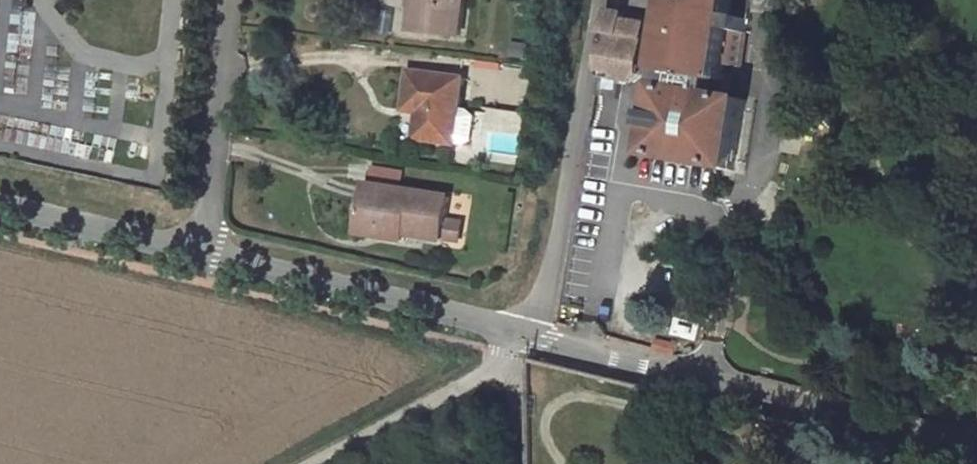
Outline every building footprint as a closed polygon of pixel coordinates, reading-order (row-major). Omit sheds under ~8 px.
[(414,16),(433,18),(431,33),(461,37),(465,0),(416,0),(414,16)] [(663,72),(664,72),(661,86),(649,157),(736,171),(748,101),(732,98),(734,87),(718,84),(718,81),(723,82),(726,65),(742,67),(752,11),(743,10),(736,5),(736,0),(674,0),(663,72)] [(646,18),(607,11),(597,75),(633,81),(642,75),(650,25),(645,24),(646,18)] [(433,18),(414,16),(412,31),(431,33),(433,18)] [(511,41),(511,59),(531,59),(531,41),(511,41)] [(464,78),(410,71),(405,111),(420,113),(416,139),(473,146),(475,125),(477,111),(460,109),(464,78)] [(487,112),(477,111),(475,125),(534,134),(537,115),(488,107),(487,112)] [(403,183),(405,171),(373,165),(371,177),(403,183)] [(367,185),(361,221),(368,222),(405,228),(404,234),(405,234),(443,240),(443,239),(446,220),(450,197),(367,185)] [(361,221),(356,220),(354,233),(366,235),(368,222),(361,221)] [(461,222),(446,220),(443,239),(458,241),(462,238),(464,226),(461,222)] [(405,228),(368,222),(366,235),(404,241),(405,234),(404,234),(405,228)] [(759,261),(743,258),(741,271),(757,274),(759,261)] [(656,339),(653,350),(675,356),(678,344),(656,339)]
